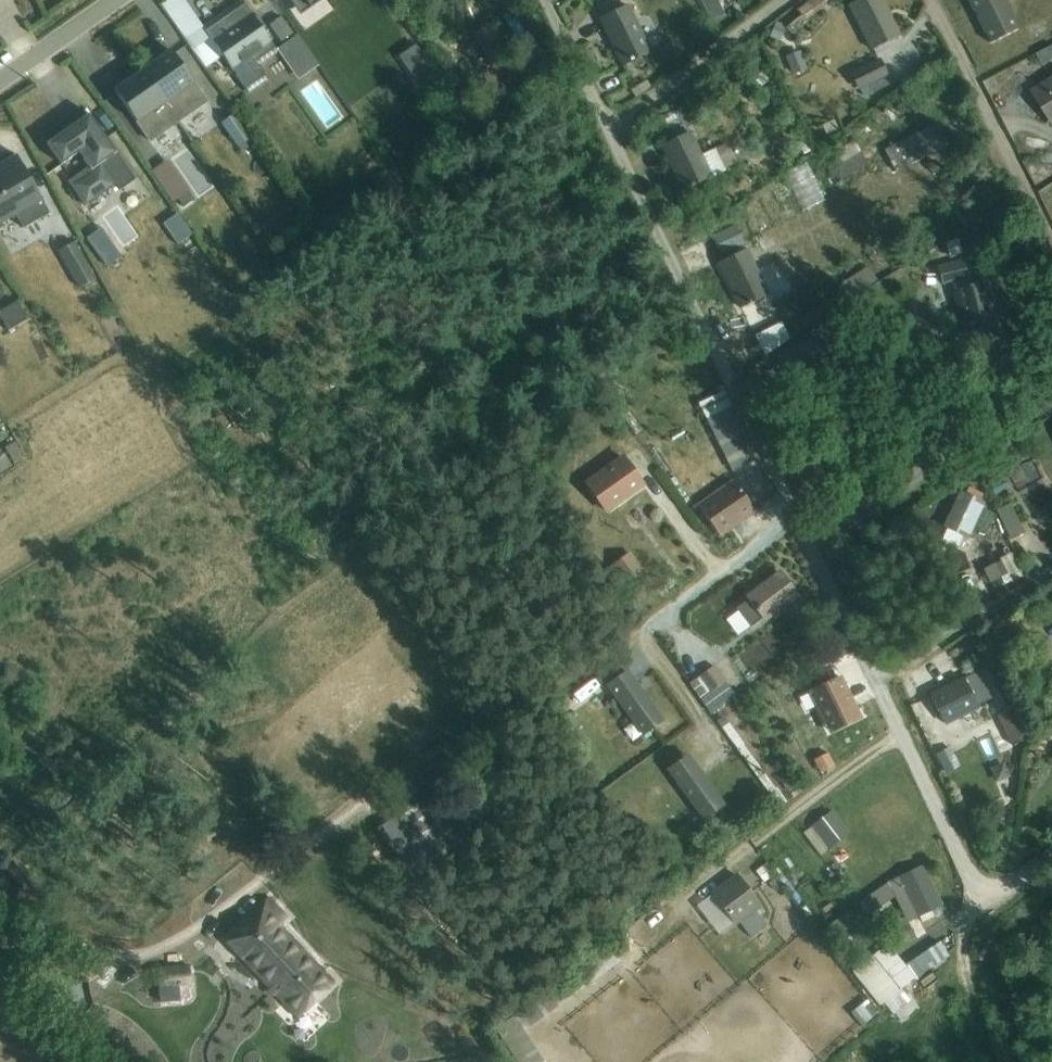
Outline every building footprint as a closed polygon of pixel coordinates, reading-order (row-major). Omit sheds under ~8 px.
[(276,50),(264,34),(268,31),(257,16),(253,18),(241,1),(203,27),(184,0),(167,0),(160,5),(195,56),(213,43),(248,94),(267,80),(258,67),(278,53),(276,50)] [(309,15),(333,0),(298,0),(309,15)] [(704,18),(724,16),(723,0),(703,0),(704,18)] [(798,8),(806,20),(834,0),(810,0),(798,8)] [(880,0),(861,0),(849,6),(872,51),(899,37),(880,0)] [(1013,19),(1003,0),(968,0),(985,33),(1013,19)] [(600,21),(623,66),(650,53),(628,7),(600,21)] [(282,18),(269,26),(280,44),(293,35),(282,18)] [(1013,19),(985,33),(991,44),(1018,30),(1013,19)] [(492,26),(476,35),(489,62),(490,61),(496,72),(510,64),(505,54),(492,26)] [(276,50),(278,53),(297,81),(319,66),(297,35),(276,50)] [(142,72),(178,124),(207,104),(171,52),(142,72)] [(877,58),(847,74),(857,91),(886,76),(877,58)] [(150,144),(178,124),(142,72),(114,92),(150,144)] [(1031,91),(1051,124),(1051,77),(1031,91)] [(88,168),(68,182),(85,206),(115,185),(119,191),(134,180),(89,115),(87,116),(84,113),(61,129),(63,133),(46,145),(61,166),(78,153),(88,168)] [(234,115),(221,124),(238,149),(251,139),(234,115)] [(895,173),(945,147),(934,125),(884,151),(895,173)] [(721,173),(713,155),(702,160),(689,133),(662,146),(684,192),(712,179),(711,177),(721,173)] [(852,140),(831,153),(839,165),(860,152),(852,140)] [(23,230),(49,215),(16,156),(0,166),(0,168),(2,171),(0,172),(0,226),(16,217),(23,230)] [(167,161),(151,172),(179,213),(195,202),(167,161)] [(827,199),(817,175),(798,184),(809,207),(827,199)] [(748,204),(762,229),(801,208),(787,183),(748,204)] [(168,228),(179,243),(191,233),(181,219),(168,228)] [(958,240),(945,244),(949,259),(962,256),(958,240)] [(58,252),(79,289),(96,280),(75,242),(58,252)] [(741,309),(768,296),(747,250),(719,264),(741,309)] [(940,283),(966,277),(963,265),(937,271),(940,283)] [(838,287),(846,300),(875,281),(867,268),(838,287)] [(999,326),(989,282),(952,291),(962,335),(999,326)] [(0,312),(0,317),(8,332),(26,321),(16,302),(0,312)] [(724,391),(698,403),(731,472),(758,460),(724,391)] [(1016,437),(976,463),(982,472),(1022,446),(1016,437)] [(620,457),(584,482),(596,500),(605,512),(626,498),(642,486),(620,457)] [(1004,478),(989,486),(995,497),(1010,489),(1004,478)] [(716,496),(706,519),(719,537),(754,512),(734,483),(716,496)] [(1012,504),(996,511),(1009,539),(1025,532),(1012,504)] [(640,569),(630,555),(612,569),(622,582),(640,569)] [(795,598),(796,597),(779,574),(747,598),(748,600),(736,609),(749,627),(761,617),(764,621),(780,609),(795,598)] [(795,598),(780,609),(788,619),(803,608),(795,598)] [(700,700),(725,682),(713,666),(688,685),(700,700)] [(626,672),(606,686),(615,699),(642,737),(662,722),(635,684),(626,672)] [(840,678),(807,694),(822,725),(827,735),(860,719),(855,709),(840,678)] [(963,680),(930,697),(944,724),(977,708),(963,680)] [(725,682),(700,700),(709,714),(735,695),(725,682)] [(1012,708),(995,717),(1011,747),(1028,739),(1012,708)] [(772,790),(744,751),(739,754),(767,794),(772,790)] [(689,755),(666,771),(702,821),(724,806),(689,755)] [(425,793),(376,829),(420,892),(470,858),(425,793)] [(845,835),(829,814),(815,825),(832,845),(845,835)] [(755,868),(763,881),(775,874),(767,861),(755,868)] [(875,892),(845,914),(851,922),(867,911),(869,914),(894,897),(908,922),(917,917),(941,905),(922,867),(888,883),(875,892)] [(711,895),(696,907),(715,931),(697,946),(708,960),(724,948),(727,946),(719,936),(732,925),(734,927),(739,923),(750,939),(765,927),(759,919),(766,914),(735,874),(709,894),(711,895)] [(269,898),(224,940),(297,1019),(334,984),(280,925),(288,918),(269,898)] [(842,915),(826,926),(835,938),(851,927),(844,918),(842,915)] [(887,947),(855,972),(889,1017),(912,1000),(905,990),(901,986),(912,978),(914,979),(922,973),(941,960),(943,959),(941,957),(945,954),(944,953),(938,944),(903,967),(887,947)] [(522,1032),(616,964),(603,946),(590,956),(591,958),(578,967),(580,970),(500,1028),(526,1061),(540,1061),(542,1060),(522,1032)] [(189,965),(156,967),(157,989),(191,987),(189,965)] [(148,982),(99,1001),(104,1016),(154,996),(148,982)]
